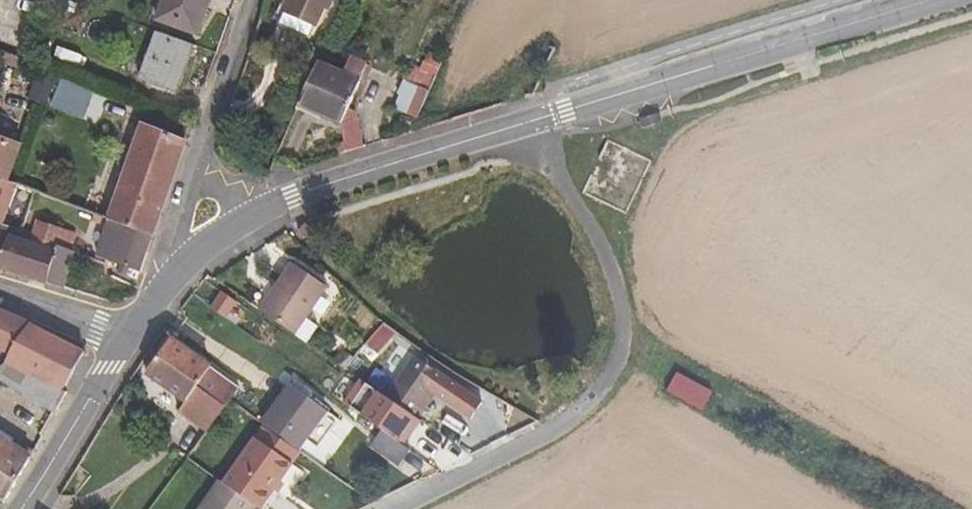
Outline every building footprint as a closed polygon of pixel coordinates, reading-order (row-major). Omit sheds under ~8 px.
[(155,30),(196,42),(210,0),(165,0),(155,30)] [(279,9),(268,35),(300,50),(311,25),(317,27),(329,0),(288,0),(283,11),(279,9)] [(178,98),(192,54),(155,42),(141,86),(178,98)] [(416,121),(442,64),(423,55),(410,84),(404,81),(392,109),(416,121)] [(24,67),(4,59),(1,68),(27,78),(30,70),(24,67)] [(342,83),(357,89),(365,70),(350,65),(342,83)] [(337,158),(362,151),(350,122),(342,122),(357,89),(342,83),(313,71),(293,114),(338,132),(342,148),(335,151),(337,158)] [(86,119),(97,91),(62,77),(51,105),(86,119)] [(648,128),(665,122),(662,114),(645,119),(648,128)] [(166,200),(185,147),(143,132),(110,225),(152,240),(166,200)] [(585,199),(628,220),(653,163),(612,144),(585,199)] [(8,191),(21,155),(0,147),(0,188),(8,191)] [(255,181),(264,181),(264,178),(252,170),(248,175),(255,181)] [(0,188),(0,232),(3,233),(16,194),(8,191),(0,188)] [(139,279),(152,240),(110,225),(97,221),(93,231),(102,234),(103,231),(110,235),(98,263),(118,271),(117,276),(120,280),(124,280),(128,274),(139,279)] [(59,256),(69,260),(75,244),(36,230),(27,252),(58,262),(59,256)] [(0,232),(0,275),(67,295),(77,263),(69,260),(59,256),(58,262),(27,252),(6,245),(9,235),(3,233),(0,232)] [(275,287),(259,311),(301,340),(335,291),(301,267),(283,292),(275,287)] [(29,332),(0,318),(0,351),(18,358),(29,332)] [(381,352),(395,329),(383,322),(369,345),(381,352)] [(35,378),(65,394),(84,360),(29,332),(18,358),(15,366),(35,378)] [(240,390),(174,346),(157,370),(150,380),(190,407),(185,417),(211,434),(240,390)] [(414,356),(386,398),(413,416),(441,374),(414,356)] [(25,394),(35,378),(15,366),(7,372),(0,376),(0,380),(25,394)] [(25,394),(60,414),(69,396),(65,394),(35,378),(25,394)] [(717,421),(726,403),(691,384),(679,402),(717,421)] [(297,393),(267,434),(268,435),(296,455),(326,415),(297,393)] [(296,471),(303,461),(296,455),(268,435),(260,446),(296,471)] [(412,457),(383,437),(375,450),(403,470),(412,457)] [(9,508),(34,461),(0,439),(0,503),(9,508)] [(249,508),(271,508),(277,500),(296,471),(260,446),(228,494),(249,508)] [(228,494),(220,489),(207,508),(249,508),(228,494)] [(282,504),(277,500),(271,508),(279,508),(282,504)]
